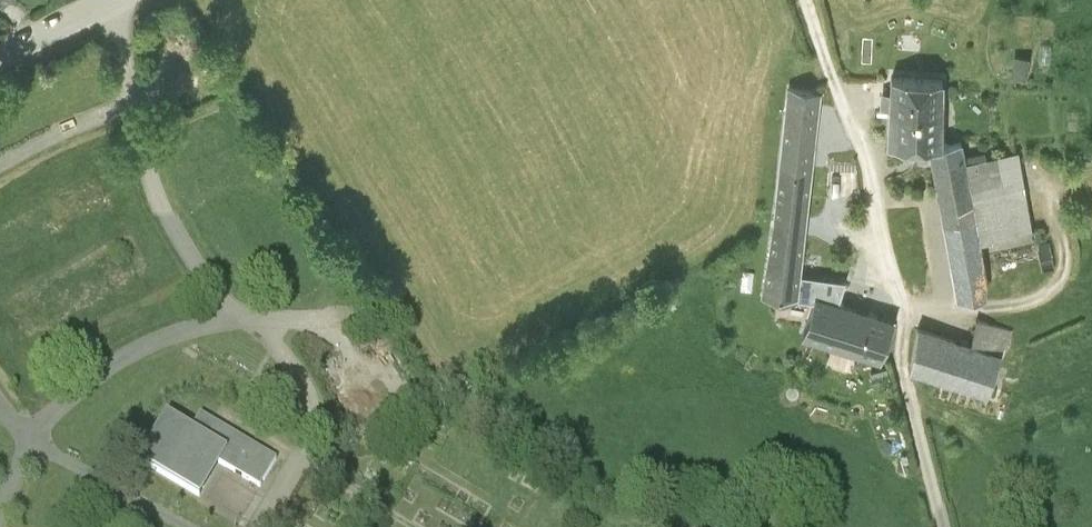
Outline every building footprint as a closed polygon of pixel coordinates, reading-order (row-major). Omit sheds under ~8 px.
[(1012,73),(1028,75),(1031,52),(1015,52),(1012,73)] [(941,77),(891,76),(889,138),(930,139),(939,139),(941,77)] [(799,272),(821,92),(789,87),(765,292),(816,299),(839,302),(848,280),(799,272)] [(930,139),(943,205),(973,202),(966,156),(963,140),(939,139),(930,139)] [(1020,147),(966,156),(973,202),(979,236),(1033,225),(1020,147)] [(979,236),(973,202),(943,205),(959,290),(988,289),(984,265),(979,236)] [(1035,225),(1033,225),(979,236),(984,265),(1041,253),(1035,225)] [(839,302),(816,299),(805,331),(880,356),(893,320),(839,302)] [(976,322),(972,342),(1002,352),(1013,325),(979,314),(976,322)] [(972,342),(921,326),(912,364),(989,389),(1002,352),(972,342)] [(276,462),(200,418),(191,434),(166,420),(139,466),(200,501),(219,467),(260,491),(276,462)] [(988,440),(989,425),(971,424),(971,440),(988,440)] [(975,456),(972,446),(946,453),(949,463),(975,456)]
